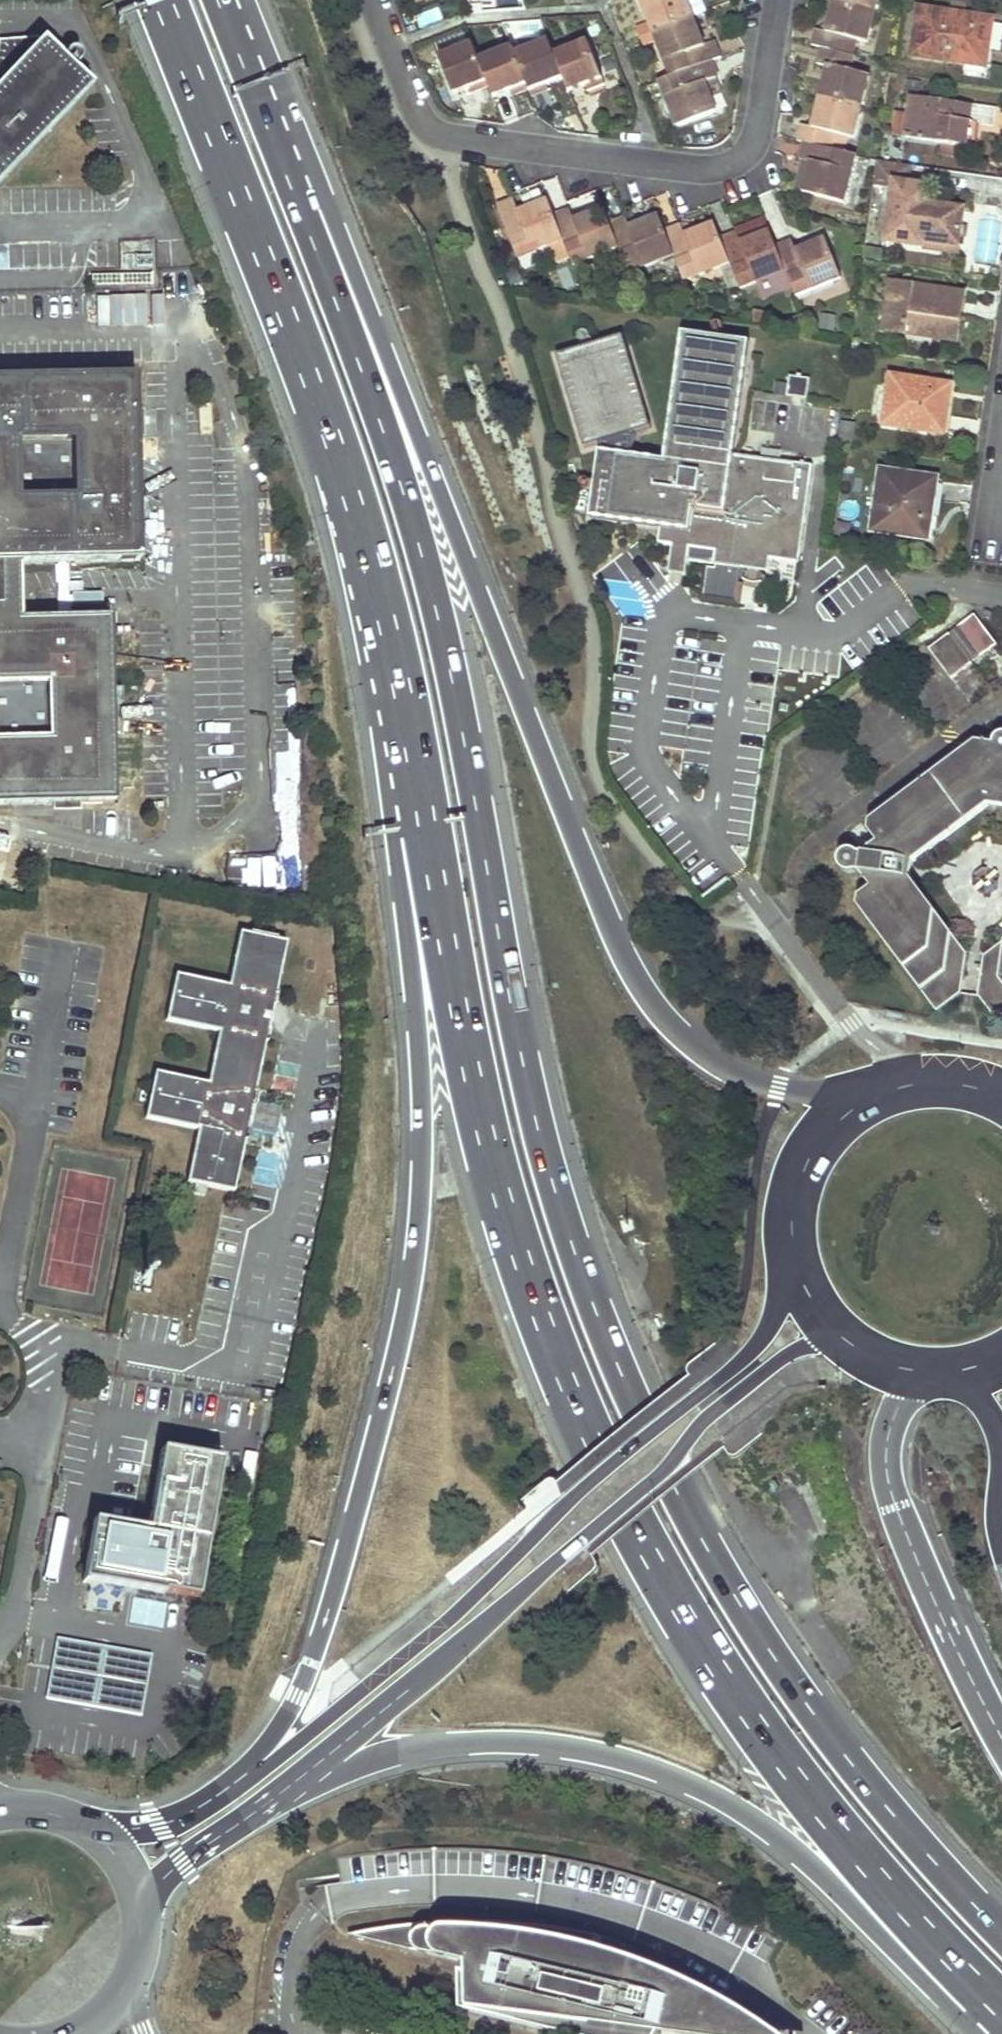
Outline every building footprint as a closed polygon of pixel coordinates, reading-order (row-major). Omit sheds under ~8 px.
[(649,21),(654,32),(692,17),(685,0),(641,0),(649,21)] [(702,0),(685,0),(692,17),(707,11),(702,0)] [(835,1),(874,11),(877,0),(835,0),(835,1)] [(812,44),(822,47),(852,55),(856,40),(866,43),(874,11),(835,1),(827,32),(816,29),(812,44)] [(913,55),(985,66),(988,45),(992,18),(920,8),(913,55)] [(692,17),(654,32),(658,42),(672,76),(709,61),(722,56),(715,40),(704,45),(692,17)] [(649,21),(635,26),(640,38),(654,32),(649,21)] [(465,31),(434,42),(440,58),(471,46),(465,31)] [(654,32),(640,38),(644,47),(658,42),(654,32)] [(89,86),(72,69),(78,63),(79,61),(79,59),(79,56),(77,54),(76,53),(75,52),(72,52),(70,52),(69,53),(67,54),(66,57),(66,59),(66,60),(64,62),(42,40),(0,44),(0,180),(89,86)] [(549,41),(515,54),(526,84),(528,90),(548,82),(562,77),(554,55),(549,41)] [(588,42),(554,55),(562,77),(568,90),(581,85),(601,77),(588,42)] [(471,46),(440,58),(453,93),(467,87),(487,80),(479,60),(473,45),(471,46)] [(512,47),(479,60),(487,80),(489,86),(493,97),(507,91),(526,84),(515,54),(512,47)] [(829,66),(821,96),(861,106),(869,77),(850,72),(855,56),(852,55),(822,47),(818,63),(829,66)] [(678,126),(715,111),(709,97),(721,92),(709,61),(672,76),(660,81),(678,126)] [(601,77),(581,85),(584,92),(604,84),(601,77)] [(487,80),(467,87),(470,94),(489,86),(487,80)] [(548,82),(528,90),(531,96),(550,89),(548,82)] [(526,84),(507,91),(509,97),(528,90),(526,84)] [(803,124),(798,140),(805,142),(831,149),(834,134),(853,138),(861,106),(821,96),(813,127),(803,124)] [(996,108),(913,96),(911,112),(908,133),(907,138),(941,142),(965,146),(968,121),(978,122),(993,125),(996,108)] [(911,112),(898,110),(895,131),(908,133),(911,112)] [(978,122),(968,121),(965,146),(974,147),(978,122)] [(803,192),(844,203),(856,155),(831,149),(805,142),(801,159),(811,162),(803,192)] [(939,156),(963,159),(965,146),(941,142),(939,156)] [(803,192),(811,162),(801,159),(793,189),(803,192)] [(911,164),(879,159),(875,184),(894,187),(886,241),(923,246),(924,240),(959,245),(964,209),(926,203),(928,186),(908,183),(911,164)] [(499,208),(518,257),(563,239),(554,215),(548,199),(518,211),(514,201),(499,208)] [(563,239),(573,264),(619,246),(609,223),(604,208),(574,220),(570,209),(554,215),(563,239)] [(625,216),(609,223),(619,246),(629,272),(673,254),(664,230),(658,216),(629,227),(625,216)] [(673,254),(684,281),(731,265),(722,240),(714,223),(684,235),(680,224),(664,230),(673,254)] [(766,223),(738,237),(741,244),(771,233),(766,223)] [(731,265),(741,290),(786,272),(777,247),(771,233),(741,244),(738,237),(737,234),(722,240),(731,265)] [(959,245),(924,240),(923,246),(958,251),(959,245)] [(786,272),(797,297),(842,279),(827,241),(798,253),(793,241),(777,247),(786,272)] [(884,331),(958,340),(961,317),(964,293),(891,281),(884,331)] [(798,561),(812,467),(734,454),(750,342),(683,332),(665,460),(633,456),(636,435),(635,432),(652,427),(624,334),(557,354),(585,447),(600,443),(602,449),(601,452),(600,452),(591,518),(661,527),(659,542),(673,544),(671,560),(687,562),(687,560),(715,564),(715,567),(706,566),(702,598),(737,602),(741,572),(745,573),(744,580),(746,581),(748,582),(750,583),(752,584),(755,584),(757,584),(759,584),(761,583),(763,583),(764,582),(765,575),(770,576),(772,558),(798,561)] [(52,802),(52,789),(80,788),(80,801),(114,800),(110,615),(19,617),(18,563),(138,559),(135,436),(122,436),(121,409),(135,409),(134,374),(0,378),(0,803),(52,802)] [(884,425),(944,433),(947,411),(951,385),(891,376),(884,425)] [(807,400),(810,380),(790,377),(787,397),(807,400)] [(135,409),(121,409),(122,436),(135,436),(135,409)] [(881,471),(873,531),(929,539),(932,515),(924,514),(930,478),(881,471)] [(938,479),(930,478),(924,514),(932,515),(938,479)] [(685,576),(687,562),(671,560),(669,574),(685,576)] [(974,613),(958,625),(980,655),(996,642),(974,613)] [(950,631),(929,648),(951,678),(972,661),(950,631)] [(966,953),(952,934),(935,911),(910,877),(912,859),(987,804),(1001,806),(1001,739),(1000,738),(995,739),(991,743),(989,748),(971,745),(869,819),(867,829),(876,840),(874,855),(857,853),(854,851),(850,850),(845,851),(841,854),(839,857),(838,863),(839,868),(841,871),(844,873),(848,874),(852,874),(854,873),(858,870),(872,872),(870,886),(858,895),(858,905),(904,968),(921,991),(936,1012),(960,991),(966,953)] [(80,788),(52,789),(52,802),(80,801),(80,788)] [(186,1182),(234,1191),(244,1140),(254,1093),(265,1041),(267,1042),(269,1030),(267,1029),(272,1005),(274,1005),(277,994),(274,993),(285,941),(238,930),(226,986),(174,974),(164,1021),(217,1032),(206,1082),(154,1072),(144,1118),(197,1129),(186,1182)] [(1001,942),(983,956),(978,996),(995,1021),(1001,1016),(1001,941),(1001,942)] [(279,1099),(254,1093),(244,1140),(270,1145),(279,1099)] [(87,1519),(77,1581),(159,1595),(160,1590),(197,1596),(221,1458),(156,1447),(142,1528),(87,1519)] [(153,1654),(56,1636),(44,1700),(141,1718),(153,1654)] [(705,2033),(772,2033),(741,2011),(723,2000),(705,1990),(690,1982),(683,1979),(663,1970),(649,1964),(631,1958),(610,1951),(597,1947),(601,1933),(579,1928),(564,1926),(546,1923),(530,1922),(518,1922),(495,1920),(468,1919),(448,1920),(433,1921),(420,1922),(349,1934),(467,1964),(467,1974),(460,1973),(460,2012),(557,2033),(658,2033),(659,2032),(655,2031),(655,2022),(705,2033)]
